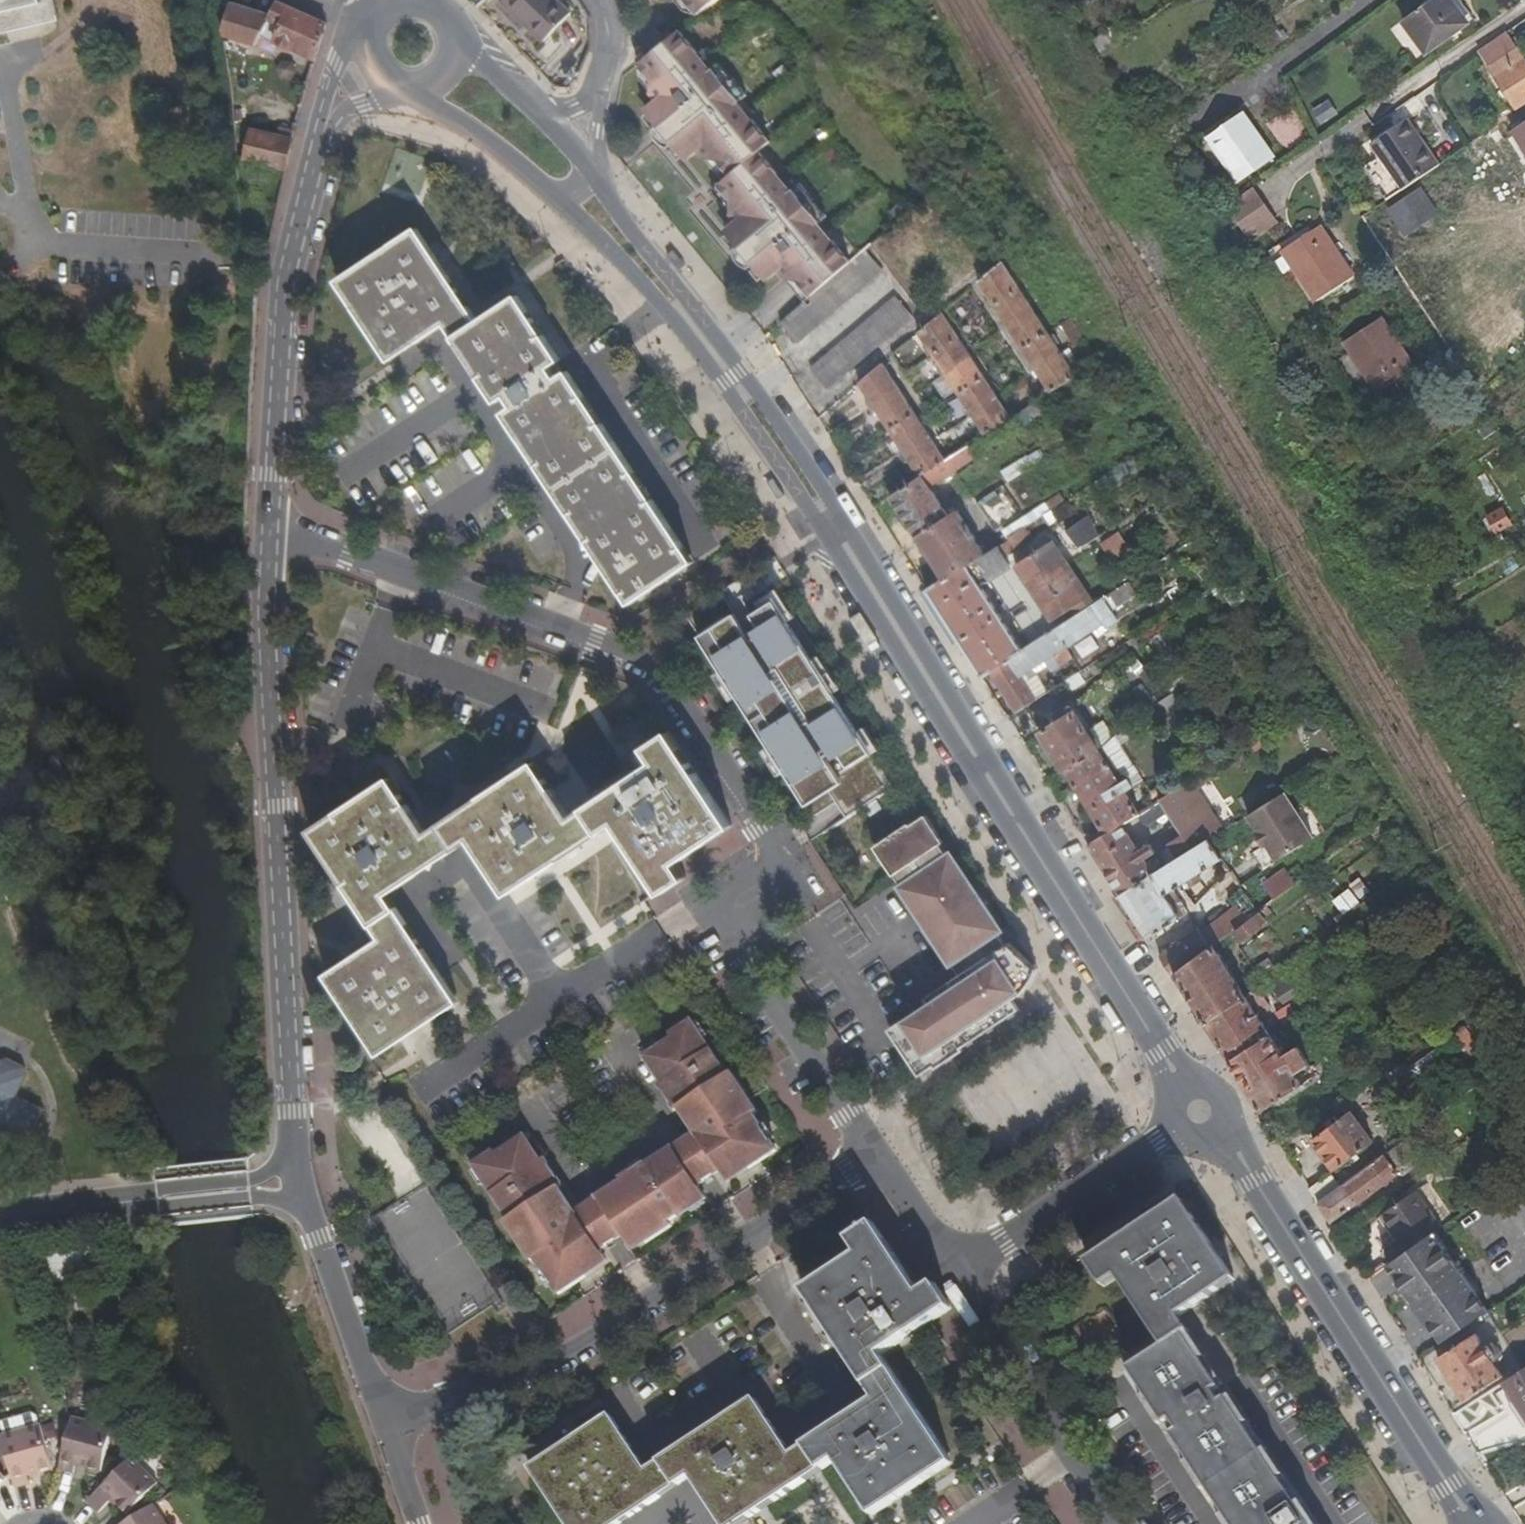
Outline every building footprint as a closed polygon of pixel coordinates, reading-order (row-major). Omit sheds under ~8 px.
[(4,22),(6,27),(59,17),(56,0),(0,0),(0,23),(4,22)] [(501,1),(542,43),(570,15),(556,0),(503,0),(501,1)] [(709,17),(730,0),(696,0),(709,17)] [(1468,23),(1451,0),(1431,0),(1403,21),(1424,54),(1468,23)] [(269,16),(230,4),(221,32),(224,37),(254,47),(260,35),(266,20),(279,24),(273,41),(315,60),(320,43),(327,23),(275,1),(269,16)] [(279,24),(266,20),(260,35),(273,41),(279,24)] [(1109,49),(1122,37),(1112,26),(1099,38),(1109,49)] [(652,38),(663,52),(676,42),(672,36),(665,27),(652,38)] [(794,276),(813,301),(853,270),(834,246),(832,248),(819,231),(824,227),(811,211),(818,206),(804,188),(793,197),(780,180),(783,178),(765,155),(776,146),(759,122),(756,125),(743,108),(755,99),(742,82),(735,87),(722,70),(718,74),(705,57),(708,55),(689,31),(683,37),(676,42),(663,52),(648,63),(667,87),(661,91),(667,98),(653,109),(693,161),(707,150),(713,158),(718,154),(736,177),(724,186),(737,203),(732,207),(743,221),(730,232),(769,283),(783,273),(789,280),(794,276)] [(676,42),(683,37),(679,31),(672,36),(676,42)] [(1481,52),(1517,109),(1524,103),(1524,61),(1507,33),(1481,52)] [(1333,98),(1316,106),(1323,122),(1340,114),(1333,98)] [(1211,137),(1243,181),(1277,156),(1247,112),(1211,137)] [(1514,129),(1524,146),(1524,122),(1514,129)] [(1396,128),(1409,147),(1414,144),(1401,125),(1396,128)] [(1396,194),(1431,171),(1414,144),(1409,147),(1396,128),(1366,147),(1396,194)] [(248,133),(241,163),(284,172),(293,131),(279,129),(278,138),(248,133)] [(1258,238),(1285,220),(1260,183),(1233,201),(1258,238)] [(1433,210),(1421,192),(1395,209),(1407,226),(1433,210)] [(1322,228),(1287,249),(1319,302),(1354,279),(1322,228)] [(445,323),(468,307),(415,229),(337,281),(371,331),(390,360),(445,323)] [(799,346),(888,277),(871,256),(853,270),(813,301),(806,306),(783,324),(799,346)] [(1076,376),(1002,264),(979,284),(1050,393),(1076,376)] [(789,280),(787,281),(806,306),(813,301),(794,276),(789,280)] [(478,322),(455,338),(497,402),(506,396),(514,408),(505,415),(519,437),(587,540),(629,605),(693,562),(568,374),(556,381),(548,368),(559,360),(517,296),(478,322)] [(828,392),(915,320),(897,300),(810,371),(828,392)] [(468,307),(445,323),(455,338),(478,322),(468,307)] [(985,436),(1009,420),(943,315),(919,334),(985,436)] [(1346,342),(1379,394),(1414,372),(1381,320),(1346,342)] [(883,364),(860,384),(921,479),(945,462),(883,364)] [(1022,425),(1042,414),(1036,402),(1015,413),(1022,425)] [(1483,441),(1478,433),(1465,440),(1471,448),(1483,441)] [(945,581),(986,554),(957,511),(949,517),(931,491),(977,459),(968,447),(945,462),(921,479),(892,498),(945,581)] [(1035,450),(1001,470),(1008,481),(1042,461),(1035,450)] [(1106,477),(1114,486),(1136,467),(1128,457),(1106,477)] [(1009,538),(1018,551),(1054,527),(1045,514),(1009,538)] [(1079,547),(1099,534),(1087,516),(1067,529),(1079,547)] [(1132,550),(1120,532),(1102,544),(1115,562),(1126,554),(1124,550),(1127,548),(1129,552),(1132,550)] [(1007,558),(1018,551),(1009,538),(999,545),(1007,558)] [(1054,621),(1072,609),(1092,597),(1087,589),(1083,592),(1063,564),(1067,561),(1055,543),(1017,567),(1054,621)] [(990,576),(1010,564),(1007,558),(999,545),(986,554),(945,581),(927,592),(956,638),(983,679),(992,673),(1024,652),(982,586),(993,581),(990,576)] [(1145,569),(1132,550),(1129,552),(1126,554),(1115,562),(1128,579),(1145,569)] [(1063,564),(1083,592),(1087,589),(1067,561),(1063,564)] [(757,602),(762,609),(775,601),(782,613),(789,608),(777,590),(757,602)] [(1057,630),(1067,647),(1106,622),(1101,615),(1112,607),(1106,597),(1057,630)] [(1096,602),(1092,597),(1072,609),(1076,615),(1096,602)] [(736,614),(700,636),(725,675),(740,700),(771,749),(790,778),(807,806),(843,783),(827,757),(831,754),(835,760),(841,755),(849,768),(871,754),(858,733),(833,693),(813,661),(782,613),(775,601),(762,609),(753,615),(764,633),(752,640),(736,614)] [(1017,713),(1036,702),(1023,680),(1021,677),(1045,661),(1052,673),(1074,658),(1067,647),(1057,630),(1024,652),(992,673),(1017,713)] [(813,661),(833,693),(839,689),(819,657),(813,661)] [(1067,682),(1074,691),(1086,683),(1080,673),(1067,682)] [(740,700),(725,675),(717,680),(733,704),(740,700)] [(1042,698),(1029,676),(1023,680),(1036,702),(1042,698)] [(1151,710),(1161,703),(1147,683),(1137,690),(1151,710)] [(1151,710),(1161,724),(1171,717),(1161,703),(1151,710)] [(1067,772),(1101,750),(1091,734),(1076,710),(1042,732),(1067,772)] [(858,733),(871,754),(879,749),(865,728),(858,733)] [(1098,729),(1091,734),(1101,750),(1108,744),(1098,729)] [(653,761),(677,746),(667,731),(643,746),(653,761)] [(423,833),(386,775),(352,797),(306,828),(377,935),(338,961),(320,972),(372,1051),(452,999),(383,890),(465,835),(504,896),(612,825),(631,854),(711,801),(677,746),(567,816),(532,762),(487,791),(423,833)] [(790,778),(771,749),(765,753),(783,783),(790,778)] [(1101,750),(1067,772),(1102,827),(1107,835),(1121,825),(1140,813),(1101,750)] [(1216,818),(1225,814),(1208,777),(1199,781),(1216,818)] [(1160,800),(1167,810),(1182,834),(1156,852),(1151,843),(1138,851),(1121,825),(1107,835),(1089,846),(1102,866),(1121,896),(1211,838),(1194,812),(1207,803),(1192,779),(1160,800)] [(1312,837),(1283,792),(1248,815),(1258,832),(1260,830),(1268,842),(1266,844),(1276,860),(1312,837)] [(1149,823),(1167,810),(1160,800),(1157,802),(1142,812),(1149,823)] [(711,801),(631,854),(648,879),(728,826),(711,801)] [(920,1075),(939,1063),(938,1061),(1011,1012),(1003,1001),(1019,989),(1020,990),(1030,975),(1033,967),(1009,944),(1007,945),(999,933),(1002,930),(952,854),(948,856),(941,845),(944,843),(926,815),(911,825),(910,824),(875,847),(894,876),(895,875),(902,886),(901,887),(952,964),(953,964),(961,975),(925,998),(929,1004),(890,1030),(920,1075)] [(740,826),(686,854),(696,872),(750,845),(740,826)] [(1107,835),(1102,827),(1085,839),(1089,846),(1107,835)] [(1184,897),(1176,902),(1175,897),(1181,893),(1177,888),(1193,878),(1196,883),(1204,878),(1201,873),(1227,857),(1215,836),(1121,896),(1133,914),(1149,939),(1193,911),(1184,897)] [(672,863),(648,879),(658,895),(682,879),(672,863)] [(1269,904),(1298,882),(1288,870),(1259,892),(1269,904)] [(1349,888),(1333,900),(1343,914),(1359,902),(1349,888)] [(1248,921),(1240,908),(1204,936),(1212,948),(1215,946),(1235,931),(1248,921)] [(1242,941),(1267,921),(1260,911),(1248,921),(1235,931),(1242,941)] [(1176,976),(1212,948),(1204,936),(1199,929),(1162,956),(1164,961),(1174,978),(1176,976)] [(1188,996),(1206,1023),(1246,996),(1215,946),(1212,948),(1176,976),(1188,996)] [(1289,977),(1273,986),(1284,1004),(1299,994),(1289,977)] [(1218,1042),(1232,1062),(1271,1036),(1254,1008),(1266,1000),(1258,989),(1246,996),(1206,1023),(1218,1042)] [(1302,998),(1277,1014),(1285,1027),(1299,1017),(1309,1009),(1302,998)] [(721,1083),(688,1032),(639,1065),(690,1141),(712,1175),(725,1166),(731,1176),(767,1151),(747,1122),(751,1119),(725,1080),(721,1083)] [(1499,1072),(1476,1035),(1467,1041),(1489,1078),(1499,1072)] [(1284,1057),(1271,1036),(1232,1062),(1256,1100),(1263,1111),(1303,1085),(1296,1076),(1311,1066),(1299,1048),(1284,1057)] [(1382,1097),(1388,1107),(1464,1056),(1458,1047),(1431,1065),(1400,1085),(1382,1097)] [(2,1124),(29,1137),(42,1109),(16,1096),(25,1076),(21,1065),(6,1057),(0,1059),(0,1129),(2,1124)] [(1427,1059),(1396,1079),(1400,1085),(1431,1065),(1427,1059)] [(1356,1114),(1316,1141),(1337,1172),(1377,1146),(1356,1114)] [(1395,1170),(1430,1145),(1420,1129),(1343,1185),(1319,1203),(1323,1210),(1331,1223),(1397,1174),(1395,1170)] [(712,1175),(690,1141),(679,1148),(668,1156),(690,1190),(693,1194),(715,1179),(712,1175)] [(569,1221),(519,1144),(470,1177),(504,1228),(500,1230),(526,1270),(530,1267),(549,1296),(585,1272),(579,1264),(592,1255),(569,1221)] [(725,1166),(712,1175),(715,1179),(720,1188),(742,1174),(744,1176),(771,1158),(767,1151),(731,1176),(725,1166)] [(681,1196),(690,1190),(668,1156),(592,1206),(617,1244),(625,1255),(683,1217),(678,1209),(681,1196)] [(1319,1203),(1343,1185),(1333,1171),(1309,1187),(1319,1203)] [(423,1186),(374,1216),(444,1332),(494,1302),(423,1186)] [(693,1194),(690,1190),(681,1196),(678,1209),(683,1217),(700,1205),(693,1194)] [(1409,1250),(1433,1233),(1441,1228),(1415,1191),(1383,1213),(1409,1250)] [(1166,1348),(1131,1371),(1136,1379),(1167,1426),(1173,1422),(1181,1432),(1174,1437),(1231,1523),(1307,1523),(1228,1402),(1222,1406),(1215,1395),(1220,1390),(1193,1347),(1186,1337),(1190,1333),(1181,1318),(1237,1281),(1185,1203),(1106,1255),(1121,1279),(1166,1348)] [(594,1259),(617,1244),(592,1206),(578,1215),(569,1221),(592,1255),(594,1259)] [(692,1475),(724,1523),(735,1523),(837,1459),(874,1516),(954,1465),(884,1354),(950,1310),(935,1286),(920,1295),(874,1225),(855,1237),(865,1254),(805,1293),(877,1402),(793,1457),(756,1401),(646,1471),(610,1417),(529,1468),(565,1523),(616,1523),(692,1475)] [(1433,1233),(1409,1250),(1385,1267),(1412,1306),(1408,1308),(1422,1329),(1425,1326),(1439,1346),(1486,1314),(1474,1295),(1433,1233)] [(585,1272),(549,1296),(553,1303),(581,1285),(579,1282),(600,1268),(594,1259),(592,1255),(579,1264),(585,1272)] [(1121,1279),(1106,1255),(1091,1265),(1106,1289),(1121,1279)] [(1475,1334),(1438,1359),(1465,1401),(1503,1377),(1475,1334)] [(1503,1383),(1524,1418),(1524,1369),(1503,1383)] [(53,1469),(38,1416),(33,1413),(0,1423),(0,1437),(0,1438),(15,1488),(31,1483),(29,1476),(40,1472),(53,1469)] [(78,1462),(89,1464),(102,1468),(113,1427),(72,1416),(59,1467),(76,1471),(78,1462)] [(114,1500),(120,1507),(128,1514),(160,1482),(132,1456),(90,1499),(103,1512),(114,1500)] [(87,1474),(89,1464),(78,1462),(76,1471),(87,1474)] [(42,1479),(40,1472),(29,1476),(31,1483),(42,1479)] [(109,1518),(120,1507),(114,1500),(103,1512),(109,1518)] [(1512,1509),(1520,1521),(1524,1518),(1524,1501),(1512,1509)] [(152,1504),(121,1523),(165,1523),(152,1504)]
